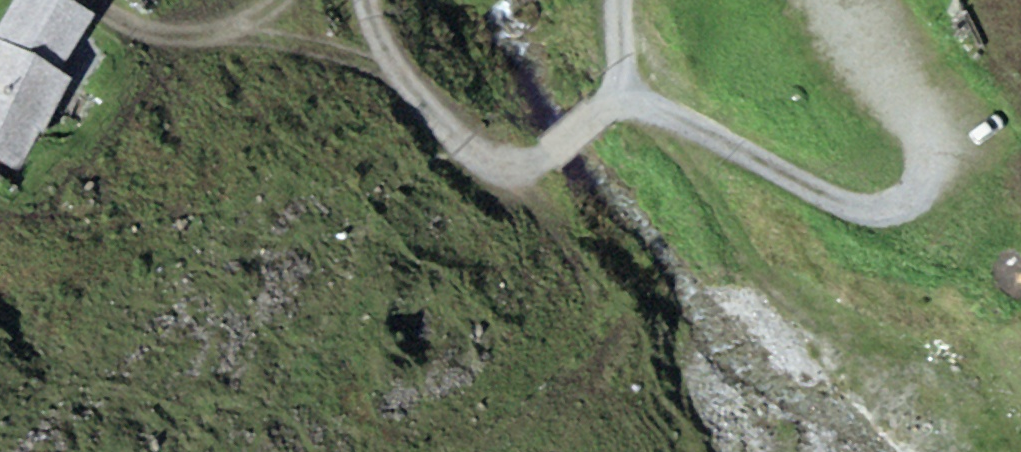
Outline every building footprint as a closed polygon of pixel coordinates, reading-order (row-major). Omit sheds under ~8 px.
[(68,0),(28,0),(0,52),(0,156),(23,169),(103,19),(68,0)]
